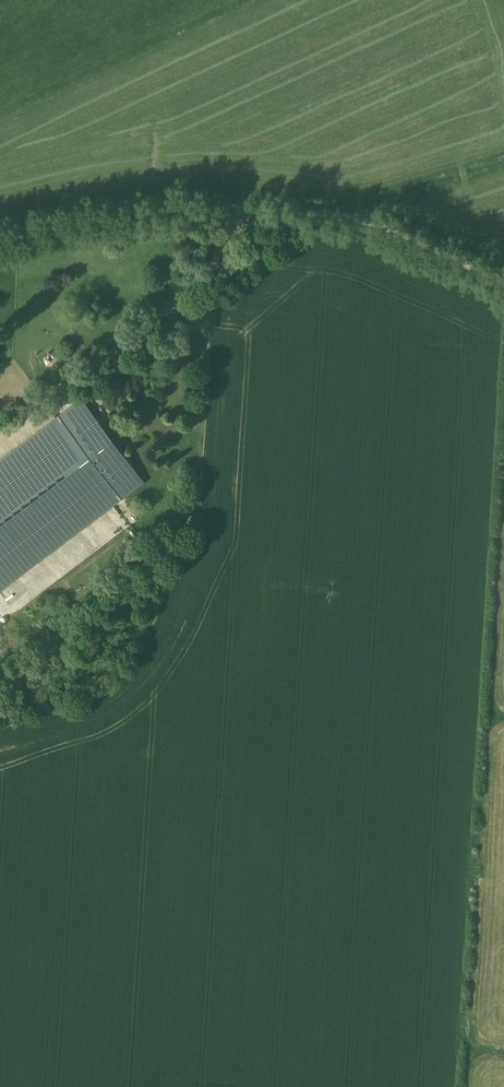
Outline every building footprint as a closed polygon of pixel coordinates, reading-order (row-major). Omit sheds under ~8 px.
[(123,462),(94,423),(97,421),(97,418),(96,416),(93,416),(90,418),(80,405),(63,419),(119,493),(137,480),(127,467),(130,465),(131,462),(129,460),(126,460),(123,462)] [(0,466),(0,590),(122,497),(119,493),(63,419),(0,466)]
